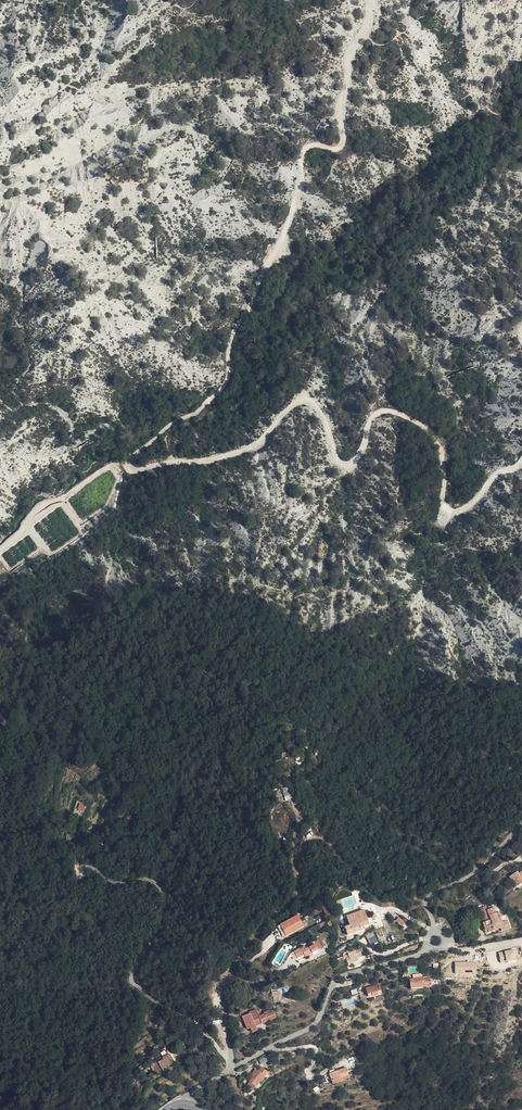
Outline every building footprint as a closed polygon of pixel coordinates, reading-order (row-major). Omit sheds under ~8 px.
[(81,809),(79,808),(77,813),(72,810),(75,806),(75,804),(70,801),(64,813),(68,816),(70,818),(75,820),(81,809)] [(508,870),(515,882),(521,877),(521,865),(521,864),(517,867),(516,865),(508,870)] [(327,903),(321,907),(326,915),(327,914),(335,914),(338,913),(327,903)] [(494,908),(488,910),(489,913),(490,915),(486,917),(481,918),(483,925),(485,924),(486,928),(495,925),(498,924),(499,927),(508,924),(505,916),(500,917),(497,907),(494,908)] [(370,924),(365,910),(347,917),(350,926),(345,928),(348,935),(364,929),(363,926),(370,924)] [(297,917),(286,923),(289,929),(283,932),(286,938),(303,927),(297,917)] [(399,917),(396,920),(401,926),(404,923),(399,917)] [(289,929),(286,923),(280,927),(283,932),(289,929)] [(373,932),(366,935),(370,945),(377,942),(373,932)] [(294,951),(295,953),(297,957),(297,958),(304,955),(306,957),(313,953),(317,951),(317,950),(322,947),(317,939),(309,943),(311,946),(305,948),(304,946),(294,951)] [(355,951),(354,950),(354,949),(347,952),(349,957),(345,959),(348,965),(358,960),(357,957),(364,955),(361,948),(355,951)] [(499,951),(500,962),(517,960),(515,949),(499,951)] [(421,975),(421,973),(408,974),(409,984),(422,982),(421,975)] [(429,973),(421,975),(422,982),(430,981),(429,973)] [(379,985),(367,988),(369,996),(382,993),(379,985)] [(244,1024),(247,1023),(250,1029),(252,1033),(257,1031),(255,1026),(275,1019),(272,1013),(268,1014),(267,1012),(263,1013),(263,1015),(258,1017),(258,1016),(256,1010),(249,1013),(249,1014),(241,1018),(244,1024)] [(165,1050),(160,1053),(160,1054),(152,1059),(154,1063),(151,1064),(154,1069),(172,1058),(169,1052),(168,1054),(165,1050)] [(251,1080),(260,1074),(270,1068),(265,1062),(261,1064),(259,1062),(252,1066),(254,1068),(246,1073),(248,1075),(251,1080)] [(347,1063),(330,1069),(334,1076),(350,1070),(347,1063)]
